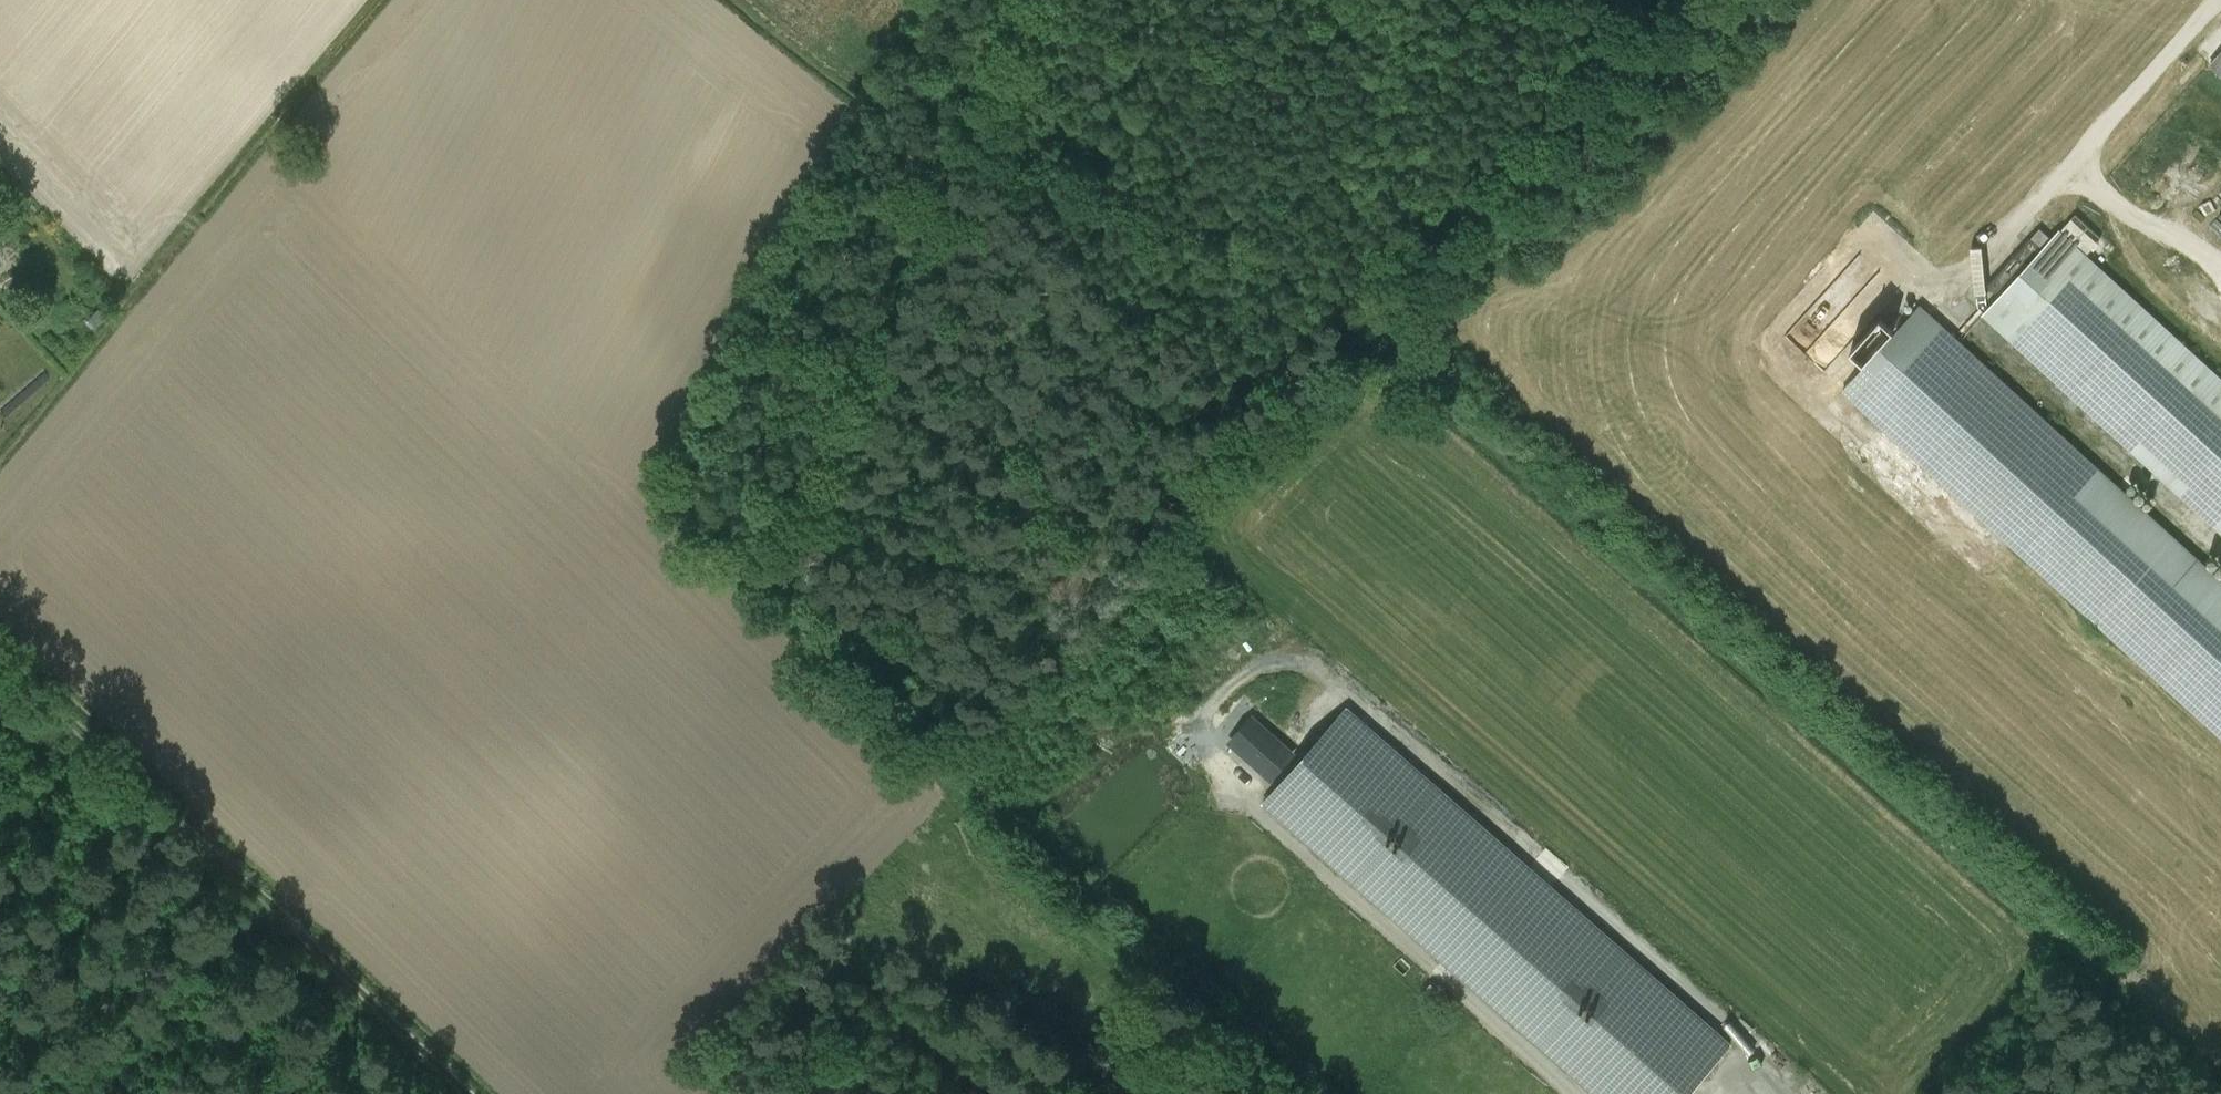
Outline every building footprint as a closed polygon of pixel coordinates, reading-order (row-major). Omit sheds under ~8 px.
[(2204,73),(2220,89),(2220,54),(2204,73)] [(1986,318),(2220,532),(2220,382),(2060,236),(1986,318)] [(1919,306),(1838,395),(1882,435),(1859,460),(1982,573),(2008,545),(2220,740),(2220,583),(1919,306)] [(1266,803),(1597,1093),(1682,1093),(1727,1042),(1349,710),(1266,803)]
